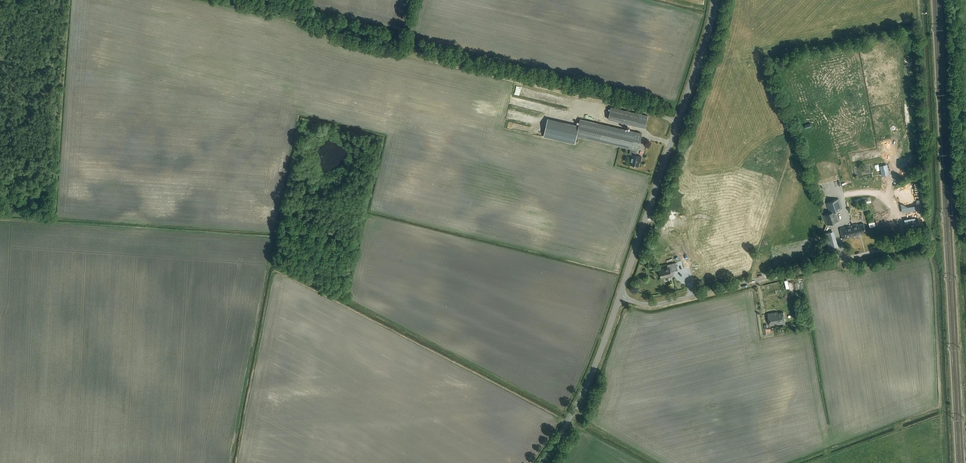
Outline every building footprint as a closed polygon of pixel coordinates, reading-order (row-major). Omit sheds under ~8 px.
[(612,107),(609,119),(645,127),(648,115),(612,107)] [(548,117),(543,136),(575,143),(577,136),(631,148),(630,154),(632,155),(630,164),(638,166),(639,162),(640,162),(642,157),(636,155),(637,150),(639,150),(642,133),(580,119),(579,124),(548,117)] [(842,209),(839,199),(827,203),(830,213),(842,209)] [(671,208),(670,208),(671,216),(685,214),(683,200),(670,202),(671,208)] [(911,222),(920,222),(920,206),(911,206),(911,222)] [(827,225),(839,221),(836,212),(824,216),(827,225)] [(704,220),(709,240),(720,237),(715,218),(704,220)] [(668,231),(676,263),(668,265),(668,267),(659,270),(662,278),(672,276),(671,272),(674,271),(674,272),(678,271),(705,265),(695,224),(668,231)] [(840,229),(843,241),(860,237),(860,235),(866,234),(864,225),(857,226),(857,225),(840,229)] [(831,232),(825,234),(830,250),(836,248),(831,232)] [(765,289),(767,289),(767,292),(774,290),(775,293),(779,292),(778,289),(780,288),(779,282),(764,286),(765,289)] [(783,323),(784,323),(783,314),(778,314),(777,313),(768,314),(769,326),(783,324),(783,323)]
